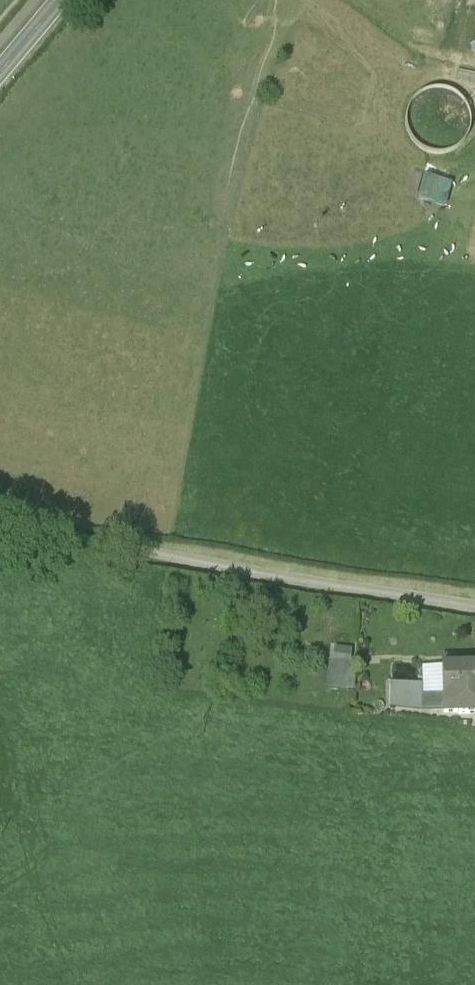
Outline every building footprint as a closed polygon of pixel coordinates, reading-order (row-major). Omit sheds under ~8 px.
[(326,686),(352,687),(353,648),(327,647),(326,686)] [(440,665),(441,693),(441,706),(442,712),(456,711),(456,715),(473,714),(474,714),(474,664),(440,665)] [(441,693),(421,694),(421,707),(441,706),(441,693)]
